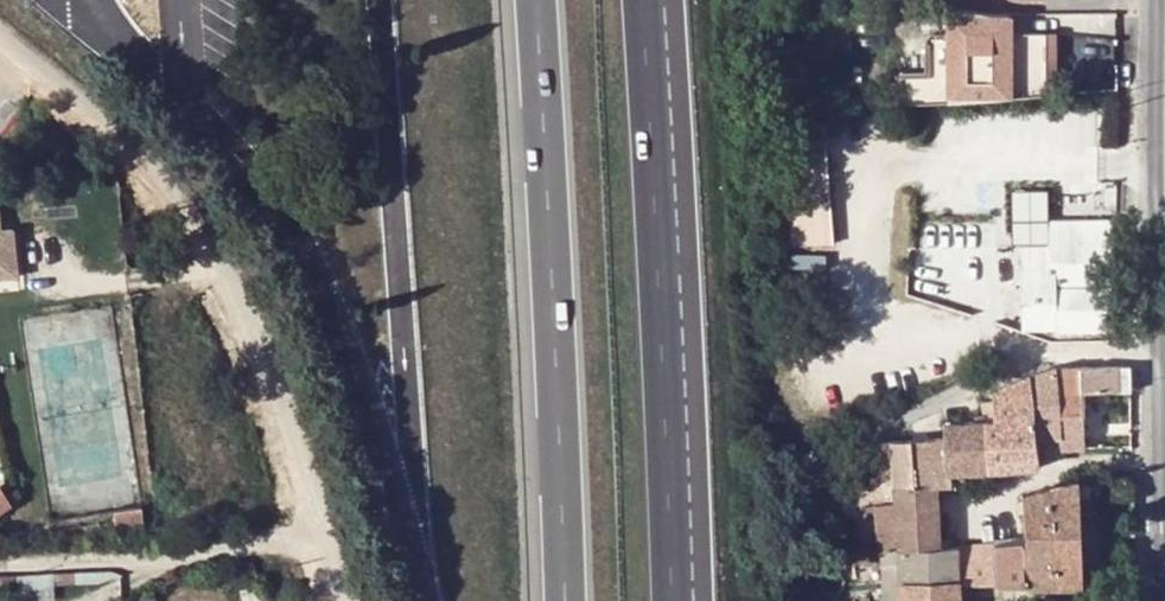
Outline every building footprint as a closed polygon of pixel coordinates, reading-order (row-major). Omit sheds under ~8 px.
[(1013,14),(991,15),(951,8),(951,99),(1058,92),(1057,34),(1013,34),(1013,14)] [(823,121),(782,124),(792,247),(832,244),(823,121)] [(1113,241),(1050,241),(1050,247),(1050,282),(1055,282),(1112,282),(1113,241)] [(13,295),(8,247),(0,247),(0,296),(13,295)] [(1050,247),(1021,247),(1022,282),(1022,327),(1037,326),(1037,331),(1055,331),(1055,282),(1050,282),(1050,247)] [(1112,282),(1055,282),(1055,331),(1112,330),(1112,282)] [(1131,389),(1130,366),(1055,368),(1058,391),(1082,391),(1131,389)] [(1055,368),(1030,376),(1035,405),(1037,436),(1058,435),(1060,449),(1084,448),(1082,391),(1058,391),(1055,368)] [(1030,376),(991,390),(994,418),(999,468),(1039,465),(1037,436),(1035,405),(1030,376)] [(943,423),(944,438),(947,483),(948,490),(967,488),(967,470),(999,468),(994,418),(943,423)] [(944,438),(909,439),(911,484),(935,483),(947,483),(944,438)] [(911,484),(909,439),(891,441),(894,486),(911,484)] [(891,441),(856,445),(861,501),(892,495),(892,487),(894,486),(891,441)] [(1080,503),(1133,503),(1132,479),(1080,480),(1052,486),(1053,523),(1057,583),(1083,583),(1080,503)] [(863,552),(899,550),(940,547),(935,483),(911,484),(894,486),(892,487),(892,495),(892,503),(861,507),(863,552)] [(1053,523),(1052,486),(1023,495),(1026,524),(1053,523)] [(144,534),(141,506),(114,511),(116,539),(144,534)] [(1023,543),(1026,583),(1057,583),(1053,523),(1026,524),(1026,542),(1023,543)] [(1023,543),(992,544),(994,582),(1026,583),(1023,543)] [(957,546),(959,582),(994,582),(992,544),(957,546)] [(899,550),(901,581),(959,582),(957,546),(940,547),(899,550)] [(879,551),(881,583),(882,600),(903,600),(901,581),(899,550),(879,551)] [(901,581),(903,600),(960,600),(959,582),(901,581)] [(257,587),(240,590),(241,600),(259,600),(257,587)]
